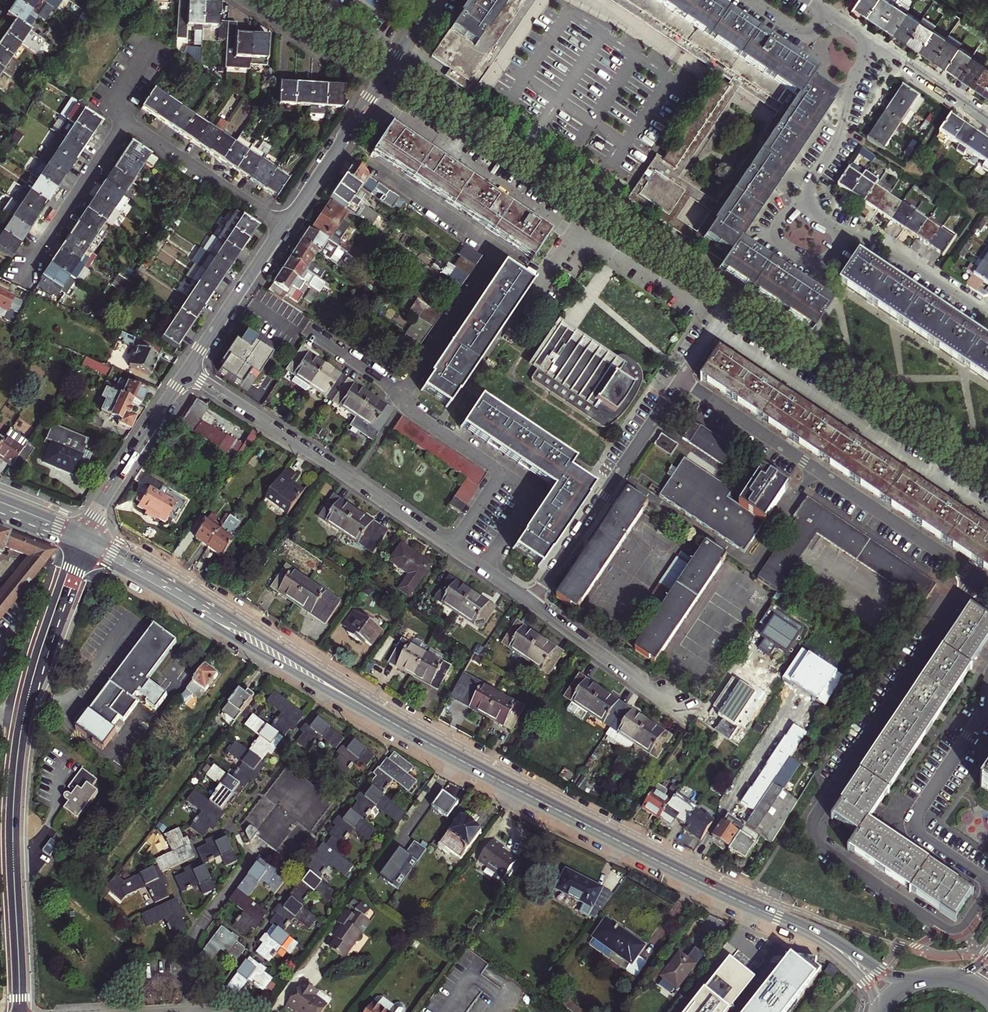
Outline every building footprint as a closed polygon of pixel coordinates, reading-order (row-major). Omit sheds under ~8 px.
[(39,0),(21,0),(18,4),(40,19),(49,7),(47,6),(39,0)] [(176,39),(184,40),(185,25),(201,26),(202,6),(185,5),(185,0),(177,0),(176,39)] [(469,2),(431,57),(449,69),(468,82),(523,0),(470,0),(469,2)] [(468,82),(449,69),(445,76),(471,94),(536,0),(523,0),(468,82)] [(656,155),(650,163),(625,199),(694,245),(723,264),(730,253),(704,236),(742,179),(740,178),(745,172),(746,173),(808,82),(814,74),(811,72),(808,70),(792,94),(786,90),(777,103),(623,0),(608,0),(730,82),(727,86),(729,87),(673,170),(661,162),(662,159),(656,155)] [(712,2),(709,1),(709,0),(706,0),(705,1),(703,0),(623,0),(777,103),(786,90),(792,94),(808,70),(802,66),(804,63),(800,61),(798,60),(797,62),(772,46),(774,44),(770,41),(767,39),(766,42),(742,26),(743,23),(740,21),(737,19),(736,22),(710,5),(712,2)] [(868,14),(877,0),(858,0),(854,5),(868,14)] [(881,22),(896,0),(877,0),(868,14),(881,22)] [(894,32),(907,13),(911,7),(901,0),(896,0),(881,22),(894,32)] [(40,19),(18,4),(9,17),(18,23),(31,32),(40,19)] [(940,5),(938,9),(943,13),(946,9),(940,5)] [(202,6),(201,26),(215,26),(216,26),(217,6),(202,6)] [(952,12),(946,9),(943,13),(949,17),(952,12)] [(894,32),(907,40),(919,21),(907,13),(894,32)] [(907,40),(920,48),(932,30),(919,21),(907,40)] [(967,22),(964,26),(970,31),(973,27),(967,22)] [(31,32),(18,23),(8,36),(22,45),(37,56),(46,42),(31,32)] [(249,63),(250,37),(233,36),(234,23),(225,23),(224,65),(249,66),(249,63)] [(920,48),(933,58),(948,34),(935,25),(932,30),(920,48)] [(986,35),(973,27),(970,31),(983,39),(986,35)] [(933,58),(946,66),(959,47),(962,43),(948,34),(933,58)] [(0,48),(0,49),(13,58),(22,45),(8,36),(0,48)] [(265,38),(250,37),(249,63),(264,63),(265,38)] [(199,59),(200,48),(186,47),(185,58),(199,59)] [(946,66),(958,75),(971,55),(959,47),(946,66)] [(0,49),(0,69),(4,72),(13,78),(22,64),(13,58),(0,49)] [(958,75),(972,84),(987,60),(974,51),(971,55),(958,75)] [(985,92),(987,87),(987,61),(987,60),(972,84),(985,92)] [(716,79),(662,159),(661,162),(673,170),(729,87),(727,86),(716,79)] [(719,270),(811,331),(828,305),(816,297),(818,294),(812,290),(810,293),(803,288),(786,276),(787,274),(780,270),(779,272),(774,268),(759,258),(755,256),(756,253),(751,250),(749,252),(736,243),(751,222),(775,184),(799,149),(821,115),(832,99),(808,82),(746,173),(745,172),(740,178),(742,179),(704,236),(730,253),(723,264),(719,270)] [(292,104),(293,86),(276,85),(275,103),(292,104)] [(309,105),(310,87),(293,86),(292,104),(309,105)] [(310,87),(309,105),(308,115),(325,116),(325,106),(326,87),(310,87)] [(326,87),(325,106),(341,106),(341,98),(342,88),(326,87)] [(903,87),(894,100),(915,114),(923,100),(903,87)] [(156,117),(166,100),(153,92),(143,108),(156,117)] [(169,125),(179,109),(166,100),(156,117),(169,125)] [(894,100),(886,112),(906,126),(915,114),(894,100)] [(78,102),(66,120),(92,137),(101,124),(83,112),(86,108),(81,104),(78,102)] [(181,134),(192,118),(179,109),(169,125),(181,134)] [(886,112),(877,126),(892,136),(897,139),(906,126),(886,112)] [(934,119),(930,116),(926,122),(930,124),(934,119)] [(953,143),(964,127),(950,117),(939,133),(953,143)] [(195,143),(206,127),(192,118),(181,134),(195,143)] [(213,131),(206,127),(195,143),(208,152),(219,136),(227,124),(221,119),(213,131)] [(57,134),(67,140),(83,151),(92,137),(66,120),(57,134)] [(930,124),(926,122),(922,128),(926,131),(930,124)] [(877,126),(868,140),(882,149),(892,136),(877,126)] [(966,151),(977,135),(964,127),(953,143),(958,146),(956,151),(963,156),(966,151)] [(385,133),(371,153),(530,261),(547,236),(531,225),(532,223),(529,221),(527,219),(525,221),(492,199),(493,197),(490,194),(487,192),(486,195),(453,172),(454,170),(451,167),(448,166),(446,168),(413,146),(415,143),(411,140),(408,139),(407,141),(388,128),(385,133)] [(987,145),(987,143),(977,135),(966,151),(978,160),(987,145)] [(222,161),(232,145),(219,136),(208,152),(222,161)] [(67,140),(58,154),(74,164),(83,151),(67,140)] [(913,141),(909,147),(913,150),(917,144),(913,141)] [(153,158),(132,144),(122,158),(139,169),(144,161),(149,164),(153,158)] [(235,170),(246,154),(232,145),(222,161),(235,170)] [(978,160),(984,164),(982,169),(987,173),(987,145),(978,160)] [(909,147),(905,154),(909,156),(913,150),(909,147)] [(74,164),(58,154),(50,148),(41,161),(65,177),(74,164)] [(249,179),(260,163),(246,154),(235,170),(249,179)] [(888,166),(875,157),(872,161),(886,170),(888,166)] [(139,169),(122,158),(113,171),(130,182),(139,169)] [(40,180),(56,191),(65,177),(41,161),(32,175),(40,180)] [(262,188),(273,172),(260,163),(249,179),(262,188)] [(344,176),(371,194),(391,209),(397,199),(351,166),(344,176)] [(902,175),(888,166),(886,170),(899,179),(902,175)] [(838,183),(852,192),(861,178),(848,169),(838,183)] [(130,182),(113,171),(105,184),(122,195),(130,182)] [(275,196),(286,180),(273,172),(262,188),(275,196)] [(684,192),(654,172),(637,196),(668,216),(684,192)] [(852,192),(865,201),(878,182),(864,173),(861,178),(852,192)] [(364,205),(371,194),(344,176),(337,186),(364,205)] [(31,194),(47,204),(56,191),(40,180),(31,194)] [(865,201),(878,210),(888,195),(891,191),(878,182),(865,201)] [(122,195),(105,184),(96,197),(113,208),(122,195)] [(364,205),(337,186),(330,197),(346,208),(349,204),(359,211),(364,205)] [(919,192),(925,196),(928,192),(921,188),(919,192)] [(31,194),(22,207),(38,217),(47,204),(31,194)] [(878,210),(891,219),(901,204),(888,195),(878,210)] [(113,208),(96,197),(87,211),(103,222),(113,208)] [(891,219),(904,227),(914,213),(908,208),(911,203),(904,199),(901,204),(891,219)] [(329,201),(309,230),(332,246),(336,240),(338,241),(348,225),(340,220),(346,212),(329,201)] [(951,213),(954,209),(948,205),(945,209),(951,213)] [(22,207),(13,220),(29,231),(38,217),(22,207)] [(951,213),(965,222),(967,218),(954,209),(951,213)] [(103,222),(87,211),(78,225),(94,236),(103,222)] [(236,212),(227,226),(247,238),(255,225),(236,212)] [(904,227),(918,236),(928,222),(914,213),(904,227)] [(918,236),(930,245),(943,226),(931,217),(928,222),(918,236)] [(4,233),(20,243),(29,231),(13,220),(4,233)] [(977,227),(981,230),(985,223),(981,220),(977,227)] [(78,225),(69,239),(86,249),(94,236),(78,225)] [(219,238),(238,250),(247,238),(227,226),(219,238)] [(930,245),(944,254),(957,235),(943,226),(930,245)] [(332,246),(309,230),(308,229),(300,241),(317,253),(328,260),(336,248),(332,246)] [(10,258),(20,243),(4,233),(0,240),(0,251),(10,258)] [(210,251),(229,264),(238,250),(219,238),(218,238),(210,251)] [(86,249),(69,239),(60,252),(83,267),(92,253),(86,249)] [(968,240),(964,247),(968,249),(972,243),(968,240)] [(311,262),(317,253),(300,241),(288,260),(318,279),(324,270),(311,262)] [(987,263),(987,246),(987,245),(979,257),(987,263)] [(959,253),(964,256),(968,249),(964,247),(959,253)] [(210,251),(201,265),(220,278),(229,264),(210,251)] [(60,252),(51,266),(74,280),(83,267),(60,252)] [(466,276),(472,266),(458,256),(451,266),(466,276)] [(987,283),(987,263),(979,257),(970,271),(974,273),(967,283),(976,289),(983,279),(987,283)] [(968,333),(970,330),(965,326),(963,329),(959,327),(943,316),(940,314),(942,311),(934,306),(932,309),(908,292),(909,290),(903,285),(902,288),(898,286),(880,274),(879,273),(880,270),(874,266),(873,268),(859,259),(842,285),(905,328),(935,347),(987,383),(987,346),(968,333)] [(288,260),(281,270),(307,287),(318,294),(321,289),(327,292),(330,287),(318,279),(288,260)] [(192,278),(198,282),(212,291),(220,278),(201,265),(192,278)] [(74,280),(51,266),(42,279),(65,294),(74,280)] [(461,331),(423,388),(448,405),(462,383),(488,345),(518,301),(529,283),(504,266),(492,284),(490,283),(486,289),(488,290),(466,324),(464,323),(459,329),(461,331)] [(307,287),(281,270),(267,291),(282,301),(286,294),(297,301),(301,296),(312,304),(318,294),(307,287)] [(433,313),(439,317),(460,287),(454,283),(446,277),(441,285),(449,290),(433,313)] [(458,278),(454,283),(460,287),(464,282),(458,278)] [(198,282),(189,296),(202,305),(212,291),(198,282)] [(0,290),(0,306),(8,310),(14,296),(0,290)] [(174,306),(180,310),(193,318),(202,305),(189,296),(183,292),(174,306)] [(433,313),(423,306),(416,318),(431,328),(439,317),(433,313)] [(180,310),(171,323),(184,332),(193,318),(180,310)] [(415,318),(404,335),(420,345),(432,329),(431,328),(416,318),(415,318)] [(547,392),(586,418),(588,419),(591,421),(603,429),(609,427),(613,424),(625,412),(637,393),(642,380),(641,373),(638,366),(622,355),(618,356),(616,359),(576,332),(567,326),(560,321),(557,320),(537,350),(547,357),(538,369),(531,381),(547,392)] [(184,332),(171,323),(163,336),(176,345),(184,332)] [(251,372),(258,377),(273,355),(280,359),(286,351),(255,331),(251,337),(246,333),(240,343),(236,340),(221,362),(224,364),(219,371),(242,386),(251,372)] [(123,332),(121,336),(126,339),(125,342),(132,345),(133,343),(139,346),(130,365),(152,374),(164,347),(137,335),(136,338),(123,332)] [(300,349),(286,369),(282,376),(305,391),(310,385),(323,365),(300,349)] [(538,369),(547,357),(537,350),(529,362),(538,369)] [(987,571),(987,534),(983,531),(984,530),(977,525),(976,527),(952,511),(953,509),(947,505),(946,506),(921,490),(922,488),(918,485),(916,484),(915,485),(891,469),(892,468),(885,463),(884,465),(860,449),(861,447),(854,443),(853,444),(830,428),(831,427),(823,422),(822,423),(798,407),(799,406),(795,403),(793,402),(792,403),(767,386),(768,385),(763,381),(761,383),(737,366),(738,364),(732,360),(731,362),(719,354),(702,379),(987,571)] [(87,357),(83,365),(106,375),(110,367),(87,357)] [(323,365),(310,385),(332,400),(346,380),(323,365)] [(146,390),(120,378),(116,386),(106,382),(103,387),(105,387),(130,399),(141,403),(146,390)] [(369,396),(346,380),(332,400),(355,416),(369,396)] [(127,415),(130,408),(127,407),(130,399),(105,387),(101,397),(106,399),(101,410),(119,418),(116,423),(129,429),(134,418),(127,415)] [(369,396),(355,416),(350,423),(374,440),(393,411),(369,396)] [(497,414),(499,412),(492,407),(491,410),(477,400),(461,426),(472,433),(507,457),(537,477),(554,488),(566,469),(571,463),(558,454),(560,452),(553,448),(551,450),(528,434),(529,432),(522,428),(521,430),(497,414)] [(196,401),(181,426),(219,449),(227,436),(201,420),(208,408),(207,407),(207,406),(205,405),(205,406),(196,401)] [(208,408),(201,420),(227,436),(219,449),(233,456),(231,460),(237,463),(256,435),(250,431),(250,433),(208,408)] [(93,414),(89,422),(101,428),(105,420),(93,414)] [(408,421),(402,417),(393,430),(400,434),(408,421)] [(406,438),(414,425),(408,421),(400,434),(406,438)] [(684,438),(724,465),(734,450),(694,423),(684,438)] [(78,466),(85,469),(92,454),(83,450),(87,440),(51,425),(45,439),(51,442),(43,462),(74,474),(78,466)] [(411,441),(419,429),(414,425),(406,438),(411,441)] [(11,467),(23,449),(29,441),(11,428),(2,442),(0,445),(0,460),(11,467)] [(426,433),(419,429),(411,441),(417,446),(426,433)] [(432,437),(426,433),(417,446),(423,450),(432,437)] [(653,444),(659,448),(672,457),(679,445),(661,433),(653,444)] [(429,454),(438,441),(432,437),(423,450),(429,454)] [(37,446),(29,441),(11,467),(19,473),(37,446)] [(436,458),(444,445),(438,441),(429,454),(436,458)] [(441,462),(450,449),(444,445),(436,458),(441,462)] [(456,454),(450,449),(441,462),(448,466),(456,454)] [(462,457),(456,454),(448,466),(454,470),(462,457)] [(469,462),(462,457),(454,470),(460,475),(469,462)] [(789,487),(766,472),(742,508),(728,499),(733,491),(685,459),(678,470),(673,467),(668,475),(673,478),(661,496),(745,553),(765,523),(789,487)] [(466,479),(475,466),(469,462),(460,475),(466,479)] [(481,470),(475,466),(466,479),(472,483),(481,470)] [(266,498),(289,513),(304,493),(290,483),(295,474),(286,468),(266,498)] [(584,498),(592,487),(566,469),(554,488),(516,546),(541,563),(551,548),(584,498)] [(487,474),(481,470),(472,483),(478,487),(487,474)] [(163,486),(145,475),(141,483),(148,487),(137,506),(165,521),(176,502),(159,492),(163,486)] [(466,479),(462,485),(474,493),(478,487),(472,483),(466,479)] [(462,485),(459,490),(471,498),(474,493),(462,485)] [(471,498),(459,490),(454,496),(466,505),(471,498)] [(649,505),(629,492),(617,510),(559,598),(578,611),(649,505)] [(342,532),(356,511),(334,496),(320,517),(342,532)] [(466,505),(454,496),(449,505),(461,513),(466,505)] [(794,517),(799,520),(789,535),(760,578),(780,592),(819,534),(924,604),(937,585),(807,499),(794,517)] [(387,532),(356,511),(342,532),(373,552),(387,532)] [(224,560),(235,544),(230,540),(234,534),(241,523),(231,516),(219,533),(208,549),(224,560)] [(190,531),(199,538),(202,534),(200,532),(206,524),(198,519),(190,531)] [(197,541),(208,549),(219,533),(206,524),(200,532),(202,534),(199,538),(197,541)] [(44,565),(58,549),(0,526),(0,552),(1,552),(5,544),(30,555),(0,592),(0,619),(44,565)] [(239,537),(234,534),(230,540),(235,544),(239,537)] [(433,566),(402,543),(389,561),(408,575),(397,590),(410,599),(433,566)] [(693,569),(660,619),(638,652),(656,664),(727,557),(709,545),(693,569)] [(646,609),(660,619),(693,569),(679,559),(646,609)] [(297,600),(310,580),(287,565),(274,585),(297,600)] [(459,614),(473,594),(449,578),(435,598),(459,614)] [(342,602),(310,580),(297,600),(329,622),(342,602)] [(496,609),(473,594),(459,614),(482,629),(496,609)] [(788,654),(804,628),(771,607),(761,624),(768,629),(763,638),(765,639),(759,648),(770,655),(776,646),(788,654)] [(987,643),(987,620),(972,610),(961,626),(959,625),(955,632),(957,634),(937,663),(935,662),(930,669),(932,671),(916,694),(914,693),(910,699),(912,701),(895,725),(893,724),(889,730),(891,732),(875,756),(873,754),(868,761),(870,762),(835,816),(861,833),(868,824),(879,807),(901,774),(920,744),(940,716),(961,684),(984,649),(987,643)] [(383,631),(356,612),(346,627),(352,631),(349,634),(364,644),(366,641),(373,645),(383,631)] [(503,642),(527,657),(540,638),(516,622),(503,642)] [(176,643),(154,627),(89,714),(87,713),(83,715),(79,719),(77,723),(75,728),(77,729),(76,730),(103,751),(117,733),(112,729),(120,719),(124,722),(138,702),(134,699),(136,697),(141,697),(147,702),(145,705),(155,712),(175,685),(166,678),(157,689),(147,682),(176,643)] [(563,653),(540,638),(527,657),(550,673),(563,653)] [(391,663),(415,676),(426,655),(403,642),(391,663)] [(444,656),(430,649),(426,655),(415,676),(439,690),(451,668),(440,662),(444,656)] [(843,678),(801,651),(783,680),(825,706),(843,678)] [(218,676),(206,667),(180,701),(186,706),(194,697),(199,701),(218,676)] [(465,673),(451,698),(453,700),(467,675),(465,673)] [(487,718),(500,693),(467,675),(453,700),(487,718)] [(565,696),(588,712),(602,691),(578,676),(565,696)] [(755,695),(732,680),(715,707),(721,711),(719,715),(734,726),(755,695)] [(588,712),(612,727),(625,707),(602,691),(588,712)] [(223,714),(235,724),(255,699),(249,694),(246,698),(240,693),(223,714)] [(305,716),(275,693),(268,704),(282,715),(271,730),(283,739),(290,730),(292,732),(305,716)] [(525,707),(500,693),(487,718),(512,732),(525,707)] [(634,742),(648,722),(625,707),(612,727),(606,736),(629,750),(634,742)] [(271,730),(254,717),(246,727),(261,738),(250,753),(262,762),(268,753),(271,755),(283,739),(271,730)] [(344,740),(315,717),(302,733),(304,735),(298,743),(310,753),(322,739),(336,750),(344,740)] [(671,738),(648,722),(634,742),(658,758),(671,738)] [(741,803),(755,812),(760,803),(790,758),(795,751),(806,734),(794,725),(785,738),(762,772),(747,795),(741,803)] [(152,752),(162,738),(156,733),(146,747),(152,752)] [(375,757),(351,739),(338,755),(340,757),(334,765),(346,775),(358,761),(367,768),(375,757)] [(250,753),(236,743),(229,754),(243,765),(232,780),(244,789),(251,780),(254,782),(266,766),(262,762),(250,753)] [(394,753),(389,760),(408,774),(413,767),(394,753)] [(743,829),(730,849),(727,852),(736,858),(737,856),(746,861),(762,836),(771,842),(797,801),(782,791),(800,765),(790,758),(760,803),(755,812),(743,829)] [(389,760),(387,759),(380,769),(378,767),(373,774),(376,777),(369,786),(383,797),(394,781),(409,792),(417,781),(408,774),(389,760)] [(265,844),(285,859),(292,865),(338,805),(284,764),(238,823),(248,831),(246,834),(250,843),(252,843),(257,838),(265,844)] [(232,780),(215,767),(207,777),(222,788),(211,803),(223,813),(229,804),(232,806),(244,789),(232,780)] [(96,781),(82,770),(68,789),(74,793),(71,797),(68,795),(67,796),(66,797),(65,800),(65,802),(68,804),(64,810),(77,820),(98,793),(91,788),(96,781)] [(369,786),(367,784),(354,800),(359,804),(352,812),(364,822),(375,807),(398,825),(406,814),(383,797),(369,786)] [(676,795),(680,789),(673,785),(667,793),(658,787),(643,810),(659,821),(676,795)] [(203,814),(191,829),(203,838),(210,829),(212,830),(225,814),(223,813),(211,803),(196,792),(188,802),(203,814)] [(432,809),(447,820),(458,805),(443,794),(432,809)] [(676,795),(659,821),(671,829),(676,822),(685,828),(696,811),(697,809),(676,795)] [(333,839),(327,848),(336,855),(354,831),(369,842),(377,831),(364,822),(352,812),(347,809),(335,826),(337,827),(330,836),(333,839)] [(701,840),(714,821),(705,815),(705,816),(696,811),(685,828),(684,829),(701,840)] [(481,833),(461,818),(441,846),(461,860),(481,833)] [(743,829),(736,825),(725,818),(712,837),(730,849),(743,829)] [(861,833),(850,850),(953,920),(970,893),(946,877),(917,857),(918,855),(916,854),(912,851),(911,853),(886,836),(887,834),(884,833),(881,830),(880,832),(868,824),(861,833)] [(179,831),(165,837),(173,854),(156,862),(159,868),(162,873),(195,858),(187,839),(184,841),(179,831)] [(209,846),(199,851),(205,864),(221,857),(225,868),(237,862),(226,836),(208,844),(209,846)] [(494,838),(476,864),(502,881),(516,859),(502,850),(505,846),(494,838)] [(59,846),(51,840),(43,852),(50,857),(59,846)] [(425,850),(414,842),(406,855),(417,862),(425,850)] [(314,862),(306,872),(319,882),(331,866),(346,878),(354,868),(336,855),(327,848),(323,845),(312,861),(314,862)] [(400,851),(381,878),(385,881),(404,854),(400,851)] [(404,854),(385,881),(399,891),(419,864),(417,862),(406,855),(404,854)] [(261,861),(238,890),(249,899),(260,884),(276,896),(284,883),(276,876),(277,874),(261,861)] [(177,879),(183,894),(199,886),(203,896),(215,891),(205,864),(187,872),(188,875),(177,879)] [(159,868),(125,884),(127,888),(123,890),(126,898),(148,887),(156,903),(170,897),(165,888),(168,886),(162,873),(159,868)] [(319,882),(306,872),(295,887),(297,889),(290,899),(303,909),(314,894),(329,905),(337,895),(319,882)] [(602,891),(566,872),(556,892),(584,906),(580,914),(589,918),(602,891)] [(255,930),(267,914),(249,899),(238,890),(230,902),(245,913),(234,927),(247,938),(254,929),(255,930)] [(303,909),(290,899),(278,915),(279,916),(272,925),(274,927),(284,934),(295,920),(310,931),(318,920),(303,909)] [(176,900),(142,916),(148,928),(165,920),(173,937),(187,930),(183,920),(185,919),(176,900)] [(337,943),(331,951),(345,961),(352,951),(350,950),(355,943),(358,942),(361,938),(360,936),(363,936),(371,924),(365,919),(371,911),(362,905),(353,917),(347,913),(338,925),(344,929),(337,940),(337,943)] [(606,921),(589,945),(636,978),(646,963),(637,957),(643,948),(606,921)] [(284,934),(274,927),(262,943),(265,945),(258,954),(270,963),(281,949),(290,955),(298,945),(284,934)] [(222,928),(199,957),(210,965),(221,951),(236,962),(246,950),(237,943),(238,941),(222,928)] [(679,955),(685,959),(691,950),(686,946),(679,955)] [(679,955),(678,954),(661,978),(678,990),(702,956),(693,950),(686,960),(685,959),(679,955)] [(423,1011),(472,1011),(485,995),(494,1001),(509,981),(466,951),(423,1011)] [(748,1011),(788,1011),(819,971),(815,967),(815,961),(785,956),(783,965),(772,980),(772,986),(766,984),(765,990),(748,1011)] [(267,972),(250,959),(227,989),(238,997),(249,982),(264,993),(268,989),(273,993),(278,987),(272,982),(273,980),(265,974),(267,972)] [(737,1010),(735,1004),(753,981),(750,979),(740,971),(728,962),(722,970),(698,1002),(690,1011),(731,1011),(737,1010)] [(832,977),(837,970),(829,965),(824,971),(829,975),(832,977)] [(328,1007),(316,998),(318,995),(304,984),(299,990),(300,991),(285,1010),(287,1011),(324,1011),(328,1007)] [(377,1003),(370,1011),(404,1011),(404,1010),(404,1006),(402,1005),(399,1005),(396,1007),(385,999),(380,999),(377,1003)] [(562,1005),(572,1011),(582,1011),(574,1006),(575,1005),(567,999),(562,1005)]
